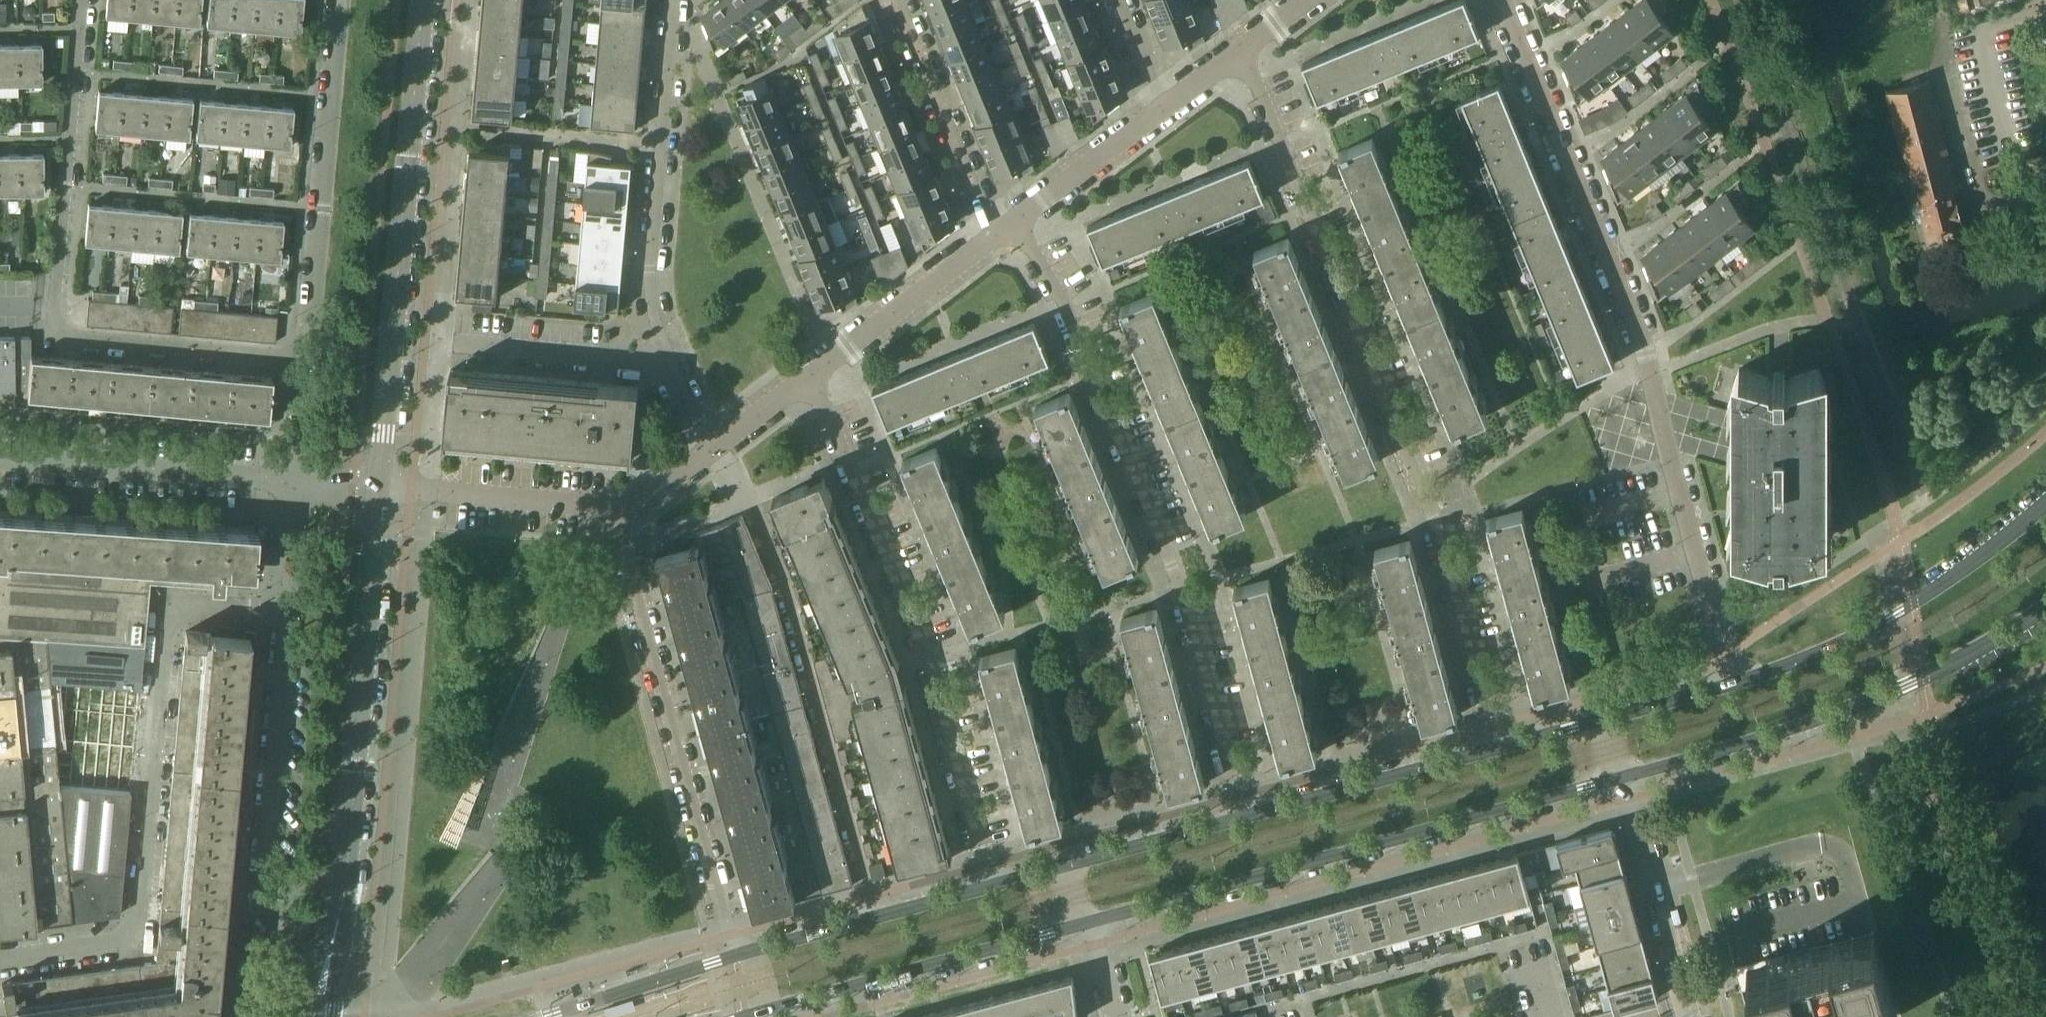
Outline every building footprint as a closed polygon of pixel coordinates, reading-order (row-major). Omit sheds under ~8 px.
[(105,15),(128,17),(130,0),(106,0),(105,15)] [(128,17),(151,19),(153,0),(130,0),(128,17)] [(151,19),(174,22),(176,0),(153,0),(151,19)] [(174,22),(198,24),(201,0),(176,0),(174,22)] [(206,25),(229,27),(232,0),(208,0),(206,25)] [(229,27),(252,29),(255,0),(232,0),(229,27)] [(252,29),(275,31),(278,0),(255,0),(252,29)] [(275,31),(299,33),(302,0),(278,0),(275,31)] [(483,12),(523,15),(524,0),(484,0),(483,12)] [(745,27),(724,0),(721,0),(703,14),(709,22),(705,25),(706,29),(714,51),(745,27)] [(745,27),(764,13),(754,0),(724,0),(745,27)] [(764,13),(781,0),(754,0),(764,13)] [(845,0),(836,0),(826,7),(834,18),(849,6),(845,0)] [(933,15),(967,1),(966,0),(927,0),(933,15)] [(1001,0),(992,0),(998,14),(1005,11),(1001,0)] [(1052,18),(1085,5),(1083,0),(1044,0),(1052,18)] [(1157,20),(1192,6),(1189,0),(1148,0),(1157,20)] [(1238,13),(1247,6),(1244,0),(1233,0),(1238,13)] [(1423,14),(1438,51),(1479,34),(1465,0),(1456,0),(1423,14)] [(1593,8),(1604,0),(1587,0),(1593,8)] [(1628,10),(1654,45),(1672,32),(1659,15),(1666,9),(1663,0),(1641,0),(1628,10)] [(967,1),(933,15),(943,37),(976,23),(967,1)] [(646,6),(602,2),(600,22),(644,26),(646,6)] [(24,6),(21,12),(24,18),(32,18),(35,12),(31,5),(24,6)] [(572,5),(564,5),(563,19),(571,19),(572,5)] [(1085,5),(1052,18),(1061,40),(1094,27),(1085,5)] [(863,6),(833,28),(845,58),(878,44),(863,6)] [(1205,38),(1192,6),(1157,20),(1166,44),(1175,40),(1178,45),(1182,44),(1182,45),(1188,44),(1190,49),(1205,38)] [(1565,17),(1571,25),(1582,17),(1576,9),(1565,17)] [(1628,10),(1612,22),(1638,58),(1654,45),(1628,10)] [(1005,11),(998,14),(1004,30),(1012,27),(1005,11)] [(523,15),(483,12),(481,32),(521,35),(523,15)] [(1016,15),(1022,30),(1030,27),(1023,12),(1016,15)] [(1423,14),(1383,30),(1398,67),(1438,51),(1423,14)] [(819,18),(806,28),(811,35),(824,25),(819,18)] [(571,19),(563,19),(562,33),(570,34),(570,30),(571,19)] [(644,26),(600,22),(598,42),(642,46),(644,26)] [(1612,22),(1596,34),(1622,70),(1638,58),(1612,22)] [(976,23),(943,37),(952,59),(985,46),(976,23)] [(1030,27),(1022,30),(1028,46),(1036,43),(1030,27)] [(1094,27),(1061,40),(1070,63),(1103,49),(1103,48),(1094,27)] [(811,35),(806,28),(792,39),(797,45),(811,35)] [(1383,30),(1343,47),(1358,84),(1398,67),(1383,30)] [(521,35),(481,32),(479,52),(519,56),(521,35)] [(1596,34),(1580,47),(1605,82),(1622,70),(1596,34)] [(1009,43),(1016,59),(1024,56),(1017,40),(1009,43)] [(642,46),(598,42),(597,63),(640,67),(642,46)] [(778,59),(792,49),(787,43),(773,53),(778,59)] [(0,44),(0,83),(17,83),(16,44),(0,44)] [(41,44),(16,44),(17,83),(41,83),(41,44)] [(878,44),(845,58),(854,80),(888,67),(878,44)] [(569,46),(560,45),(559,59),(567,60),(569,46)] [(985,46),(952,59),(961,81),(994,68),(985,46)] [(1302,63),(1317,100),(1358,84),(1343,47),(1302,63)] [(1580,47),(1562,60),(1569,69),(1565,72),(1567,76),(1566,76),(1568,82),(1577,104),(1605,82),(1580,47)] [(1103,49),(1070,63),(1079,85),(1114,71),(1105,48),(1103,48),(1103,49)] [(809,54),(815,70),(823,67),(817,51),(809,54)] [(519,56),(479,52),(477,72),(517,76),(519,56)] [(1024,56),(1016,59),(1022,74),(1030,71),(1024,56)] [(1034,59),(1040,75),(1048,72),(1041,56),(1034,59)] [(1681,57),(1670,65),(1677,73),(1687,65),(1681,57)] [(567,60),(559,59),(558,74),(566,74),(567,60)] [(124,69),(125,61),(112,60),(112,68),(124,69)] [(136,62),(125,61),(124,69),(136,70),(136,62)] [(640,67),(597,63),(595,83),(639,87),(640,67)] [(170,73),(170,65),(158,64),(158,72),(170,73)] [(182,66),(170,65),(170,73),(182,74),(182,66)] [(1677,73),(1670,65),(1660,73),(1666,81),(1677,73)] [(823,67),(815,70),(822,85),(830,82),(823,67)] [(888,67),(854,80),(864,102),(897,89),(888,67)] [(994,68),(961,81),(970,104),(1003,90),(994,68)] [(224,78),(225,70),(213,69),(213,77),(224,78)] [(731,84),(747,77),(744,69),(727,76),(731,84)] [(237,71),(225,70),(224,78),(237,79),(237,71)] [(1114,71),(1079,85),(1094,121),(1113,106),(1117,103),(1115,98),(1124,94),(1114,71)] [(517,76),(477,72),(475,93),(515,96),(517,76)] [(1048,72),(1040,75),(1047,90),(1054,87),(1048,72)] [(270,82),(271,74),(259,73),(258,81),(270,82)] [(283,75),(271,74),(270,82),(282,83),(283,75)] [(1964,235),(1960,218),(1952,191),(1958,190),(1928,79),(1885,91),(1914,200),(1911,206),(1914,216),(1918,218),(1919,221),(1923,219),(1929,242),(1945,237),(1946,240),(1964,235)] [(818,97),(811,81),(804,84),(810,100),(818,97)] [(1648,82),(1638,90),(1644,98),(1655,90),(1648,82)] [(639,87),(595,83),(593,103),(637,107),(639,87)] [(1498,83),(1461,98),(1478,139),(1515,123),(1498,83)] [(548,85),(547,99),(556,100),(557,86),(548,85)] [(1042,100),(1035,85),(1028,88),(1034,103),(1042,100)] [(1698,85),(1668,107),(1694,143),(1712,129),(1699,112),(1707,107),(1698,85)] [(565,87),(557,86),(556,100),(564,101),(565,87)] [(781,112),(771,89),(755,96),(752,90),(736,97),(748,126),(781,112)] [(897,89),(864,102),(873,124),(906,111),(897,89)] [(98,90),(94,129),(119,131),(122,93),(107,91),(99,90),(98,90)] [(970,104),(979,125),(979,126),(1012,112),(1003,90),(970,104)] [(1627,98),(1634,106),(1644,98),(1638,90),(1627,98)] [(122,93),(119,131),(141,133),(145,95),(130,93),(122,93)] [(515,96),(475,93),(473,114),(513,118),(515,96)] [(145,95),(141,133),(164,135),(168,97),(152,95),(145,95)] [(827,99),(834,114),(842,111),(835,96),(827,99)] [(168,97),(164,135),(188,137),(192,99),(175,97),(168,97)] [(818,97),(810,100),(816,116),(824,112),(818,97)] [(199,99),(195,138),(220,140),(223,102),(208,100),(200,100),(199,99)] [(564,101),(556,100),(554,114),(562,115),(564,101)] [(1042,100),(1034,103),(1040,119),(1048,116),(1042,100)] [(223,102),(220,140),(243,142),(247,104),(246,104),(231,102),(223,102)] [(637,107),(593,103),(591,125),(635,129),(637,107)] [(247,104),(243,142),(265,144),(269,106),(254,104),(247,104)] [(269,106),(265,144),(289,147),(293,108),(276,107),(269,106)] [(1605,114),(1612,123),(1622,115),(1616,106),(1605,114)] [(1668,107),(1652,120),(1678,155),(1694,143),(1668,107)] [(842,111),(834,114),(840,130),(848,127),(842,111)] [(915,133),(906,111),(873,124),(882,147),(915,133)] [(781,112),(748,126),(757,148),(790,134),(781,112)] [(1012,112),(979,126),(979,125),(977,126),(986,149),(989,148),(1022,135),(1012,112)] [(1069,115),(1059,119),(1068,141),(1076,135),(1069,115)] [(1652,120),(1636,132),(1662,168),(1678,155),(1652,120)] [(1515,123),(1478,139),(1495,178),(1532,163),(1515,123)] [(836,141),(829,126),(822,129),(828,145),(836,141)] [(1636,132),(1620,144),(1646,180),(1662,168),(1636,132)] [(924,155),(915,133),(882,147),(891,169),(924,155)] [(790,134),(757,148),(766,170),(799,157),(790,134)] [(1022,135),(989,148),(986,149),(996,172),(1005,168),(1007,174),(1012,173),(1012,174),(1018,173),(1019,178),(1035,166),(1022,135)] [(1339,151),(1351,180),(1369,172),(1371,176),(1386,170),(1372,138),(1339,151)] [(846,143),(852,159),(860,156),(853,140),(846,143)] [(836,141),(828,145),(835,160),(843,157),(836,141)] [(495,143),(490,144),(487,144),(487,145),(488,145),(488,152),(470,150),(468,171),(508,175),(511,144),(506,143),(500,143),(495,143)] [(1620,144),(1603,157),(1609,166),(1605,170),(1607,174),(1606,174),(1608,179),(1617,202),(1646,180),(1620,144)] [(612,157),(612,156),(607,154),(602,153),(594,151),(589,151),(586,182),(630,186),(632,165),(610,163),(611,156),(612,157)] [(0,154),(0,193),(18,193),(18,154),(0,154)] [(42,154),(18,154),(18,193),(43,193),(42,154)] [(924,155),(891,169),(900,191),(933,177),(924,155)] [(1721,155),(1711,163),(1717,171),(1728,163),(1721,155)] [(866,171),(860,156),(852,159),(859,174),(866,171)] [(799,157),(766,170),(775,193),(808,179),(799,157)] [(1249,159),(1208,176),(1223,213),(1264,196),(1249,159)] [(550,160),(548,178),(556,179),(558,161),(550,160)] [(1532,163),(1495,178),(1511,218),(1548,203),(1532,163)] [(1717,171),(1711,163),(1700,171),(1707,179),(1717,171)] [(840,173),(846,189),(854,186),(848,170),(840,173)] [(1369,172),(1351,180),(1362,208),(1395,194),(1386,170),(1371,176),(1369,172)] [(508,175),(468,171),(466,192),(506,195),(508,175)] [(114,182),(115,174),(102,173),(102,181),(114,182)] [(127,175),(115,174),(114,182),(126,183),(127,175)] [(203,174),(202,182),(215,183),(215,175),(203,174)] [(933,177),(900,191),(909,213),(944,199),(935,176),(933,177)] [(1208,176),(1168,192),(1183,230),(1223,213),(1208,176)] [(159,186),(160,178),(148,177),(147,185),(159,186)] [(172,179),(160,178),(159,186),(171,188),(172,179)] [(226,178),(224,194),(234,195),(235,179),(226,178)] [(808,179),(775,193),(784,215),(818,201),(808,179)] [(1689,179),(1678,187),(1685,196),(1695,188),(1689,179)] [(202,190),(214,191),(215,183),(202,182),(202,190)] [(630,186),(586,182),(584,202),(628,206),(630,186)] [(1738,183),(1709,205),(1734,241),(1752,227),(1740,210),(1747,205),(1738,183)] [(864,188),(870,203),(878,200),(872,184),(864,188)] [(556,186),(548,185),(547,199),(555,200),(556,186)] [(260,196),(261,187),(249,186),(248,194),(260,196)] [(854,186),(846,189),(853,204),(861,201),(854,186)] [(273,189),(261,187),(260,196),(272,197),(273,189)] [(1668,195),(1674,204),(1685,196),(1678,187),(1668,195)] [(506,195),(466,192),(465,212),(504,216),(506,195)] [(1168,192),(1128,209),(1143,246),(1183,230),(1168,192)] [(1395,194),(1362,208),(1373,235),(1392,227),(1394,232),(1408,226),(1395,194)] [(555,200),(547,199),(545,213),(553,214),(555,200)] [(944,199),(909,213),(924,250),(939,238),(944,234),(943,234),(947,231),(945,226),(954,222),(944,199)] [(885,215),(878,200),(870,203),(877,219),(885,215)] [(827,223),(818,201),(784,215),(793,237),(827,223)] [(628,206),(584,202),(582,222),(626,226),(628,206)] [(1548,203),(1511,218),(1527,258),(1564,243),(1548,203)] [(112,206),(88,204),(84,242),(109,244),(112,206)] [(1646,212),(1652,220),(1663,212),(1656,204),(1646,212)] [(1709,205),(1692,217),(1718,253),(1734,241),(1709,205)] [(134,208),(112,206),(109,244),(131,247),(134,208)] [(158,210),(134,208),(131,247),(154,249),(158,210)] [(1128,209),(1087,225),(1103,263),(1143,246),(1128,209)] [(181,212),(158,210),(154,249),(178,251),(181,212)] [(504,216),(465,212),(463,232),(503,236),(504,216)] [(212,215),(189,213),(185,252),(209,254),(212,215)] [(235,217),(212,215),(209,254),(232,256),(235,217)] [(873,230),(866,215),(858,218),(865,233),(873,230)] [(258,219),(235,217),(232,256),(255,258),(258,219)] [(1692,217),(1676,230),(1702,265),(1718,253),(1692,217)] [(282,221),(258,219),(255,258),(279,260),(282,221)] [(844,231),(832,236),(829,228),(839,224),(837,219),(827,223),(793,237),(802,258),(803,259),(836,245),(848,240),(844,231)] [(626,226),(582,222),(580,243),(624,247),(626,226)] [(527,237),(535,238),(536,224),(528,224),(527,237)] [(552,226),(544,225),(543,239),(551,240),(552,226)] [(1392,227),(1373,235),(1385,264),(1418,250),(1408,226),(1394,232),(1392,227)] [(873,230),(865,233),(871,249),(879,246),(873,230)] [(1676,230),(1660,242),(1686,278),(1702,265),(1676,230)] [(503,236),(463,232),(461,253),(501,256),(503,236)] [(1254,251),(1259,263),(1264,275),(1278,269),(1280,274),(1299,266),(1288,237),(1254,251)] [(551,240),(543,239),(542,254),(550,254),(551,240)] [(1660,242),(1643,255),(1650,264),(1645,267),(1647,271),(1646,272),(1648,277),(1657,299),(1686,278),(1660,242)] [(624,247),(580,243),(578,263),(622,267),(624,247)] [(1564,243),(1527,258),(1544,298),(1581,283),(1564,243)] [(845,268),(836,245),(803,259),(802,258),(800,259),(810,282),(845,268)] [(900,246),(890,250),(898,270),(907,263),(900,246)] [(1418,250),(1385,264),(1396,291),(1415,283),(1416,288),(1431,281),(1418,250)] [(1761,252),(1751,260),(1757,269),(1767,261),(1761,252)] [(501,256),(461,253),(459,273),(499,276),(501,256)] [(882,253),(872,257),(882,281),(891,275),(882,253)] [(1740,268),(1746,277),(1757,269),(1751,260),(1740,268)] [(622,267),(578,263),(577,283),(621,287),(622,267)] [(538,277),(539,266),(530,265),(529,276),(538,277)] [(548,267),(540,266),(539,280),(547,281),(548,267)] [(1278,269),(1264,275),(1277,307),(1311,293),(1299,266),(1280,274),(1278,269)] [(845,268),(810,282),(819,306),(829,302),(831,307),(835,306),(835,307),(841,306),(843,311),(858,299),(845,268)] [(38,320),(37,271),(9,271),(0,271),(0,321),(38,320)] [(499,276),(459,273),(457,294),(497,298),(499,276)] [(1729,277),(1718,285),(1724,293),(1735,285),(1729,277)] [(547,281),(539,280),(538,294),(546,295),(547,281)] [(1415,283),(1396,291),(1408,320),(1441,306),(1431,281),(1416,288),(1415,283)] [(619,309),(621,287),(577,283),(575,305),(619,309)] [(1581,283),(1544,298),(1560,338),(1597,323),(1581,283)] [(1708,293),(1714,301),(1724,293),(1718,285),(1708,293)] [(92,291),(91,299),(104,300),(104,292),(92,291)] [(104,292),(104,300),(115,301),(116,293),(104,292)] [(1121,306),(1133,335),(1153,327),(1154,330),(1167,325),(1154,292),(1121,306)] [(1311,293),(1277,307),(1287,330),(1300,325),(1302,329),(1322,321),(1311,293)] [(138,295),(137,303),(140,303),(148,304),(150,304),(150,296),(138,295)] [(150,296),(150,304),(154,305),(161,305),(162,305),(162,297),(150,296)] [(473,296),(472,310),(491,312),(493,297),(473,296)] [(85,324),(98,326),(100,300),(91,299),(88,299),(85,324)] [(181,299),(180,307),(192,308),(193,300),(181,299)] [(109,327),(112,301),(104,300),(100,300),(98,326),(109,327)] [(204,309),(205,301),(193,300),(192,308),(193,308),(204,309)] [(121,328),(124,302),(112,301),(109,327),(121,328)] [(217,302),(205,301),(204,309),(205,309),(217,310),(217,302)] [(133,329),(136,303),(124,302),(121,328),(133,329)] [(1686,310),(1692,318),(1702,310),(1696,302),(1686,310)] [(146,330),(148,304),(140,303),(137,303),(136,303),(133,329),(146,330)] [(158,331),(161,305),(154,305),(150,304),(148,304),(146,330),(158,331)] [(170,332),(173,306),(162,305),(161,305),(158,331),(170,332)] [(1441,306),(1408,320),(1419,346),(1437,339),(1439,343),(1454,337),(1441,306)] [(178,333),(191,334),(193,308),(192,308),(180,307),(178,333)] [(264,307),(264,315),(275,315),(275,308),(264,307)] [(202,335),(205,309),(204,309),(193,308),(191,334),(202,335)] [(214,336),(217,310),(205,309),(202,335),(214,336)] [(226,337),(229,311),(217,310),(214,336),(226,337)] [(238,338),(240,312),(229,311),(226,337),(238,338)] [(251,313),(240,312),(238,338),(249,339),(251,313)] [(263,314),(251,313),(249,339),(261,340),(263,314)] [(277,316),(263,314),(261,340),(275,342),(277,316)] [(1300,325),(1287,330),(1300,363),(1334,350),(1322,321),(1302,329),(1300,325)] [(1034,322),(993,339),(1009,376),(1049,359),(1034,322)] [(1597,323),(1560,338),(1577,379),(1595,372),(1614,364),(1597,323)] [(1153,327),(1133,335),(1144,362),(1177,348),(1167,325),(1154,330),(1153,327)] [(30,336),(13,337),(13,392),(13,394),(26,396),(50,398),(53,358),(30,356),(30,336)] [(13,337),(0,337),(0,392),(13,392),(13,337)] [(1437,339),(1419,346),(1431,376),(1464,362),(1454,337),(1439,343),(1437,339)] [(993,339),(953,355),(969,392),(1009,376),(993,339)] [(1177,348),(1144,362),(1155,389),(1175,381),(1177,386),(1190,381),(1177,348)] [(1334,350),(1300,363),(1310,386),(1323,381),(1325,386),(1345,378),(1334,350)] [(953,355),(913,371),(929,409),(969,392),(953,355)] [(53,358),(50,398),(70,400),(73,360),(53,358)] [(73,360),(70,400),(90,402),(93,362),(73,360)] [(93,362),(90,402),(109,403),(113,363),(93,362)] [(1464,362),(1431,376),(1441,401),(1460,394),(1462,399),(1477,393),(1464,362)] [(113,363),(109,403),(129,405),(133,365),(113,363)] [(133,365),(129,405),(149,407),(153,367),(133,365)] [(153,367),(149,407),(169,409),(173,369),(153,367)] [(1727,410),(1738,413),(1732,432),(1739,434),(1734,454),(1738,455),(1732,475),(1739,477),(1734,496),(1738,498),(1732,517),(1739,519),(1734,539),(1769,549),(1774,549),(1774,554),(1784,554),(1784,549),(1790,549),(1824,539),(1819,519),(1826,517),(1820,498),(1824,497),(1819,477),(1826,475),(1820,455),(1824,454),(1819,435),(1826,433),(1820,413),(1831,410),(1819,368),(1789,377),(1784,377),(1784,372),(1774,372),(1774,377),(1769,377),(1739,368),(1727,410)] [(173,369),(169,409),(189,410),(192,370),(173,369)] [(639,386),(458,370),(450,369),(445,433),(631,450),(630,458),(632,458),(639,386)] [(192,370),(189,410),(209,412),(213,372),(192,370)] [(873,388),(888,425),(929,409),(913,371),(873,388)] [(213,372),(209,412),(229,414),(232,374),(213,372)] [(232,374),(229,414),(247,416),(251,376),(232,374)] [(251,376),(247,416),(268,417),(271,388),(271,386),(272,378),(251,376)] [(1323,381),(1310,386),(1323,418),(1356,405),(1345,378),(1325,386),(1323,381)] [(1175,381),(1155,389),(1167,418),(1200,405),(1190,381),(1177,386),(1175,381)] [(1036,406),(1041,418),(1046,430),(1060,424),(1062,428),(1081,420),(1069,392),(1036,406)] [(1460,394),(1441,401),(1453,430),(1486,416),(1477,393),(1462,399),(1460,394)] [(1200,405),(1167,418),(1178,446),(1198,438),(1200,442),(1213,436),(1200,405)] [(1356,405),(1323,418),(1332,441),(1346,436),(1348,440),(1368,432),(1356,405)] [(1081,420),(1062,428),(1060,424),(1046,430),(1059,462),(1092,448),(1081,420)] [(1346,436),(1332,441),(1346,474),(1379,461),(1368,432),(1348,440),(1346,436)] [(1198,438),(1178,446),(1190,473),(1223,460),(1213,436),(1200,442),(1198,438)] [(903,460),(914,489),(932,482),(934,486),(950,480),(936,447),(903,460)] [(1092,448),(1059,462),(1069,485),(1083,479),(1085,484),(1104,476),(1092,448)] [(1223,460),(1190,473),(1201,501),(1221,493),(1223,497),(1236,491),(1223,460)] [(1083,479),(1069,485),(1082,517),(1115,503),(1104,476),(1085,484),(1083,479)] [(824,477),(805,485),(773,498),(836,652),(814,661),(835,740),(862,733),(899,872),(952,857),(952,855),(951,855),(949,846),(945,847),(895,662),(832,509),(830,509),(826,501),(832,498),(824,477)] [(932,482),(914,489),(926,516),(959,503),(950,480),(934,486),(932,482)] [(1221,493),(1201,501),(1213,529),(1246,515),(1236,491),(1223,497),(1221,493)] [(959,503),(926,516),(937,544),(955,537),(957,542),(973,536),(959,503)] [(1115,503),(1082,517),(1091,541),(1106,535),(1108,539),(1127,532),(1115,503)] [(1487,519),(1495,549),(1515,544),(1516,548),(1531,544),(1522,509),(1487,519)] [(773,587),(742,513),(717,523),(717,524),(687,537),(690,546),(657,555),(658,557),(661,556),(677,613),(741,595),(748,593),(773,587)] [(44,638),(143,645),(149,579),(209,583),(209,584),(251,587),(252,567),(259,567),(261,532),(236,530),(214,528),(0,514),(0,635),(44,638)] [(1106,535),(1091,541),(1105,573),(1138,560),(1127,532),(1108,539),(1106,535)] [(955,537),(937,544),(949,572),(982,558),(973,536),(957,542),(955,537)] [(1375,549),(1378,562),(1382,574),(1394,571),(1395,576),(1418,570),(1410,540),(1375,549)] [(1515,544),(1495,549),(1503,578),(1538,569),(1531,544),(1516,548),(1515,544)] [(982,558),(949,572),(960,600),(978,593),(980,597),(995,591),(982,558)] [(1538,569),(1503,578),(1511,606),(1531,601),(1532,606),(1547,602),(1538,569)] [(1394,571),(1382,574),(1391,608),(1426,599),(1418,570),(1395,576),(1394,571)] [(1234,588),(1239,606),(1242,617),(1259,612),(1260,617),(1278,612),(1269,578),(1234,588)] [(789,646),(781,618),(773,587),(748,593),(741,595),(677,613),(693,672),(789,646)] [(978,593),(960,600),(972,628),(1005,614),(995,591),(980,597),(978,593)] [(1426,599),(1391,608),(1397,632),(1410,629),(1411,633),(1433,627),(1426,599)] [(1531,601),(1511,606),(1519,637),(1554,627),(1547,602),(1532,606),(1531,601)] [(1122,618),(1125,631),(1128,643),(1143,640),(1144,644),(1165,638),(1156,609),(1122,618)] [(1259,612),(1242,617),(1250,647),(1285,637),(1278,612),(1260,617),(1259,612)] [(1433,627),(1411,633),(1410,629),(1397,632),(1407,666),(1441,657),(1433,627)] [(1554,627),(1519,637),(1527,665),(1547,660),(1548,664),(1563,660),(1554,627)] [(227,880),(248,636),(185,631),(155,961),(1,983),(6,1016),(214,1016),(227,880)] [(49,685),(49,682),(44,638),(0,635),(0,690),(49,685)] [(1285,637),(1250,647),(1258,676),(1275,671),(1276,675),(1294,670),(1285,637)] [(143,645),(44,638),(49,682),(139,690),(143,645)] [(1165,638),(1144,644),(1143,640),(1128,643),(1138,677),(1173,667),(1165,638)] [(789,646),(693,672),(709,730),(804,704),(797,677),(789,646)] [(981,657),(989,686),(1009,681),(1010,685),(1025,681),(1016,647),(981,657)] [(1441,657),(1407,666),(1413,690),(1426,687),(1427,692),(1450,687),(1441,657)] [(1547,660),(1527,665),(1535,694),(1569,684),(1563,660),(1548,664),(1547,660)] [(1173,667),(1138,677),(1144,701),(1159,697),(1160,703),(1181,697),(1173,667)] [(1275,671),(1258,676),(1266,705),(1301,695),(1294,670),(1276,675),(1275,671)] [(1009,681),(989,686),(996,715),(1031,705),(1025,681),(1010,685),(1009,681)] [(0,690),(0,747),(54,742),(49,685),(0,690)] [(1426,687),(1413,690),(1422,724),(1457,715),(1450,687),(1427,692),(1426,687)] [(1301,695),(1266,705),(1274,733),(1291,729),(1292,733),(1310,728),(1301,695)] [(1181,697),(1160,703),(1159,697),(1144,701),(1153,735),(1188,726),(1181,697)] [(804,704),(709,730),(717,759),(724,788),(820,762),(812,733),(804,704)] [(1031,705),(996,715),(1005,744),(1025,739),(1026,744),(1041,740),(1031,705)] [(1188,726),(1153,735),(1160,759),(1175,755),(1176,761),(1197,755),(1188,726)] [(1291,729),(1274,733),(1282,763),(1316,753),(1310,728),(1292,733),(1291,729)] [(1025,739),(1005,744),(1012,773),(1047,764),(1041,740),(1026,744),(1025,739)] [(54,742),(0,747),(0,930),(35,927),(35,925),(71,920),(67,871),(58,786),(54,742)] [(838,749),(842,763),(848,762),(844,747),(838,749)] [(1197,755),(1176,761),(1175,755),(1160,759),(1169,793),(1204,784),(1197,755)] [(820,762),(724,788),(732,817),(740,847),(836,820),(820,762)] [(1047,764),(1012,773),(1020,802),(1041,797),(1042,802),(1056,798),(1047,764)] [(844,772),(848,787),(855,785),(851,770),(844,772)] [(130,792),(58,786),(67,871),(123,876),(130,792)] [(850,796),(854,810),(861,808),(857,794),(850,796)] [(1041,797),(1020,802),(1028,832),(1063,822),(1056,798),(1042,802),(1041,797)] [(857,819),(861,833),(867,832),(863,817),(857,819)] [(780,904),(853,884),(836,820),(740,847),(756,905),(779,899),(780,904)] [(1610,829),(1544,846),(1550,869),(1563,865),(1563,866),(1575,863),(1574,862),(1618,850),(1612,828),(1610,829)] [(863,842),(867,857),(874,855),(870,840),(863,842)] [(1624,871),(1618,850),(1574,862),(1575,863),(1580,883),(1624,871)] [(1525,852),(1518,854),(1521,867),(1529,865),(1525,852)] [(1517,853),(1498,859),(1510,903),(1513,912),(1532,907),(1521,867),(1518,854),(1517,853)] [(1510,903),(1498,859),(1481,863),(1493,907),(1510,903)] [(873,878),(886,875),(882,862),(869,866),(873,878)] [(1493,907),(1481,863),(1463,868),(1475,912),(1493,907)] [(1475,912),(1463,868),(1446,873),(1458,917),(1475,912)] [(1547,882),(1543,870),(1536,873),(1539,885),(1547,882)] [(123,876),(67,871),(71,920),(119,913),(123,876)] [(1580,883),(1569,886),(1575,906),(1630,892),(1624,871),(1580,883)] [(1458,917),(1446,873),(1429,878),(1441,922),(1458,917)] [(1441,922),(1429,878),(1411,882),(1423,926),(1441,922)] [(1411,882),(1394,887),(1409,941),(1426,937),(1423,926),(1411,882)] [(1394,887),(1376,892),(1388,936),(1390,936),(1393,948),(1409,944),(1409,941),(1394,887)] [(1388,936),(1376,892),(1359,897),(1371,941),(1388,936)] [(1630,892),(1575,906),(1581,927),(1591,924),(1635,913),(1630,892)] [(1359,897),(1342,901),(1354,945),(1357,957),(1374,952),(1371,941),(1359,897)] [(1551,900),(1544,902),(1547,914),(1555,912),(1551,900)] [(1354,945),(1342,901),(1324,906),(1336,950),(1354,945)] [(1336,950),(1324,906),(1307,911),(1319,955),(1336,950)] [(1319,955),(1307,911),(1290,915),(1302,959),(1319,955)] [(1558,924),(1555,912),(1547,914),(1550,926),(1558,924)] [(1641,933),(1635,913),(1591,924),(1597,945),(1641,933)] [(1302,959),(1290,915),(1272,920),(1284,964),(1302,959)] [(1284,964),(1272,920),(1255,925),(1267,969),(1284,964)] [(1525,921),(1517,924),(1519,932),(1527,929),(1525,921)] [(1519,932),(1517,924),(1508,926),(1510,934),(1519,932)] [(1267,969),(1255,925),(1238,930),(1249,974),(1267,969)] [(1249,974),(1238,930),(1220,934),(1232,978),(1249,974)] [(1491,931),(1482,933),(1484,941),(1493,939),(1491,931)] [(1874,931),(1746,966),(1760,1016),(1897,1016),(1874,931)] [(1484,941),(1482,933),(1473,936),(1475,943),(1484,941)] [(1646,953),(1641,933),(1597,945),(1602,965),(1646,953)] [(1232,978),(1220,934),(1203,939),(1215,983),(1232,978)] [(1203,939),(1185,944),(1197,988),(1200,997),(1217,993),(1215,983),(1203,939)] [(1456,940),(1447,943),(1449,950),(1458,948),(1456,940)] [(1563,942),(1555,944),(1558,956),(1566,954),(1563,942)] [(1449,950),(1447,943),(1438,945),(1440,953),(1449,950)] [(1197,988),(1185,944),(1168,948),(1180,993),(1197,988)] [(1168,948),(1150,954),(1164,1008),(1183,1003),(1180,993),(1168,948)] [(1421,950),(1412,952),(1415,960),(1423,957),(1421,950)] [(1415,960),(1412,952),(1404,954),(1406,962),(1415,960)] [(1652,975),(1646,953),(1602,965),(1608,987),(1652,975)] [(1569,966),(1566,954),(1558,956),(1562,968),(1569,966)] [(1386,959),(1378,961),(1380,969),(1388,967),(1386,959)] [(501,962),(504,971),(512,969),(510,960),(501,962)] [(1380,969),(1378,961),(1369,964),(1371,972),(1380,969)] [(1352,968),(1343,971),(1345,979),(1354,976),(1352,968)] [(1345,979),(1343,971),(1334,973),(1336,981),(1345,979)] [(1052,980),(1056,1016),(1077,1016),(1072,975),(1052,980)] [(1608,987),(1598,990),(1604,1012),(1658,997),(1652,975),(1608,987)] [(1316,978),(1307,981),(1309,988),(1318,986),(1316,978)] [(1032,986),(1035,1016),(1056,1016),(1052,980),(1032,986)] [(1309,988),(1307,981),(1299,983),(1301,991),(1309,988)] [(1574,983),(1566,985),(1570,997),(1577,995),(1574,983)] [(1012,991),(1015,1016),(1035,1016),(1032,986),(1012,991)] [(1282,988),(1273,990),(1275,998),(1284,995),(1282,988)] [(1275,998),(1273,990),(1264,992),(1266,1000),(1275,998)] [(992,997),(994,1016),(1015,1016),(1012,991),(992,997)] [(1581,1007),(1577,995),(1570,997),(1573,1009),(1581,1007)] [(972,1002),(974,1016),(994,1016),(992,997),(972,1002)] [(1247,997),(1238,1000),(1240,1007),(1249,1005),(1247,997)] [(1240,1007),(1238,1000),(1229,1002),(1231,1010),(1240,1007)] [(952,1007),(953,1016),(974,1016),(972,1002),(952,1007)] [(932,1013),(932,1016),(953,1016),(952,1007),(932,1013)] [(1212,1007),(1203,1009),(1205,1016),(1214,1014),(1212,1007)]
